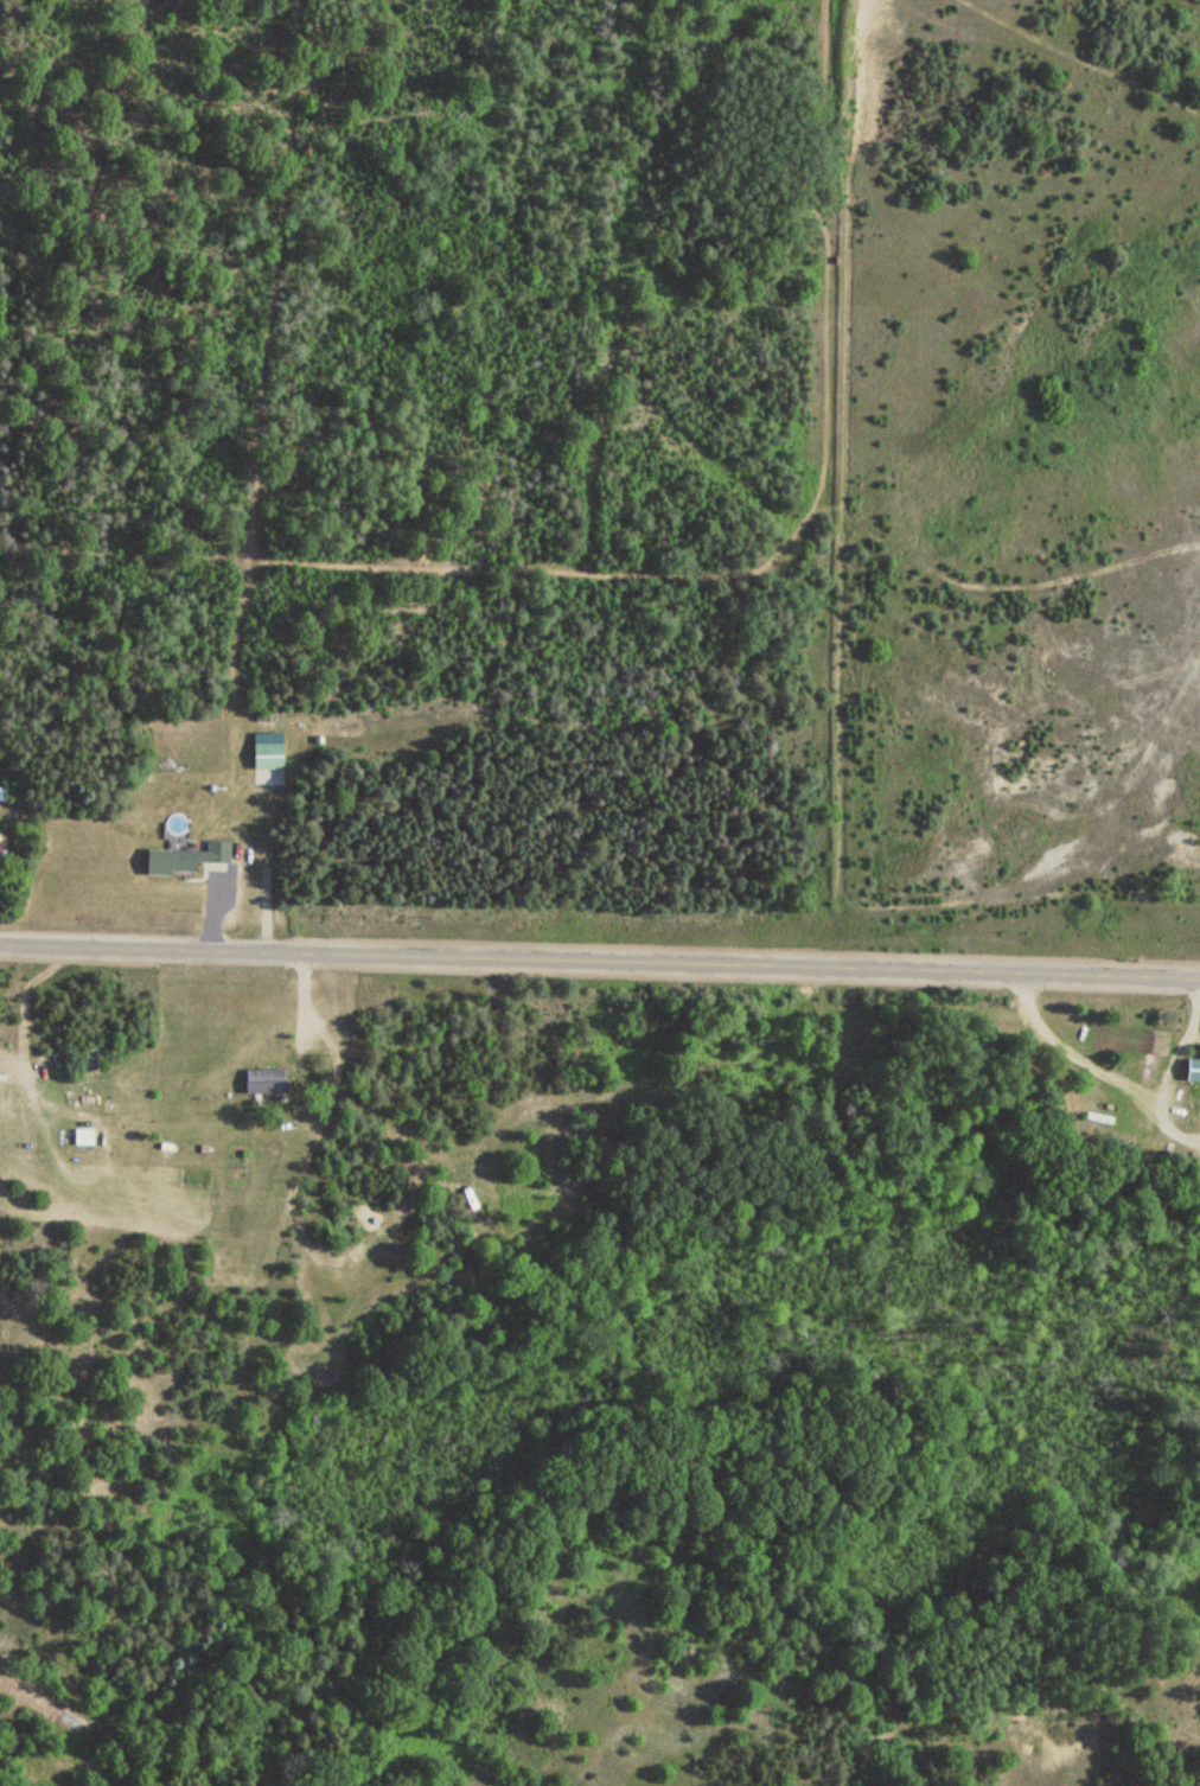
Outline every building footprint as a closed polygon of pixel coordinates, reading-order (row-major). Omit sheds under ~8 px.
[(248,744),(248,769),(281,769),(281,744),(248,744)] [(203,850),(140,849),(140,873),(193,874),(193,864),(226,865),(227,842),(203,841),(203,850)] [(1189,1059),(1188,1073),(1199,1073),(1199,1060),(1189,1059)] [(242,1093),(285,1093),(285,1069),(242,1069),(242,1093)]
